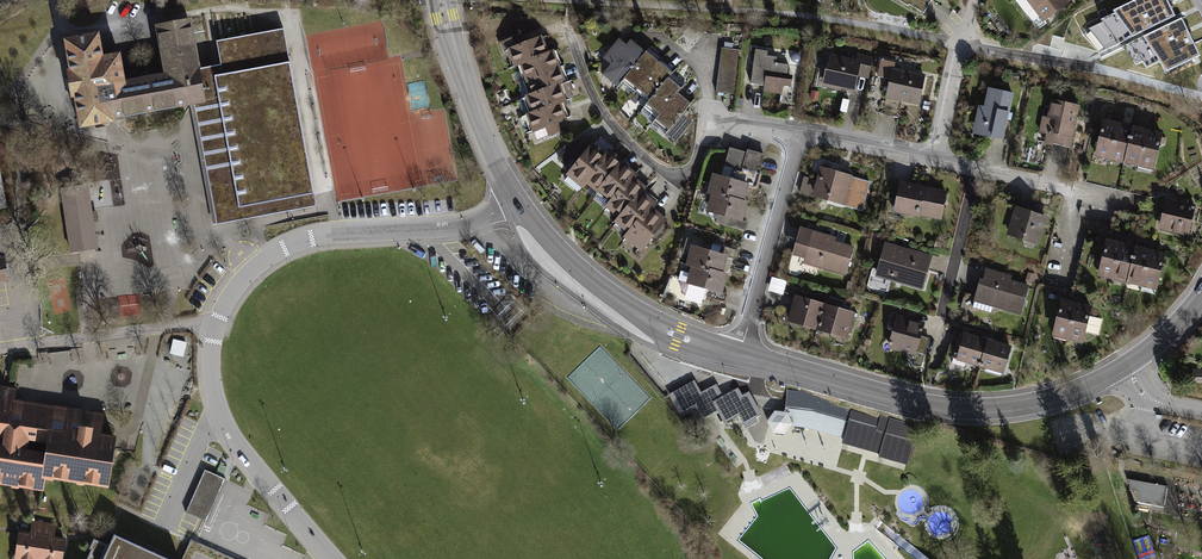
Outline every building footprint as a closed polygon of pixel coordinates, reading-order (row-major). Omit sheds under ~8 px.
[(1027,14),(1034,8),(1044,20),(1067,2),(1065,0),(1016,0),(1027,14)] [(1126,5),(1140,33),(1175,17),(1167,0),(1135,0),(1126,5)] [(1107,20),(1105,21),(1116,44),(1140,33),(1126,5),(1118,8),(1119,11),(1106,17),(1107,20)] [(1181,18),(1148,34),(1161,60),(1166,72),(1200,55),(1181,18)] [(260,216),(316,206),(284,29),(216,41),(220,65),(198,69),(189,21),(158,27),(166,75),(124,83),(119,54),(102,57),(98,34),(65,40),(70,71),(67,71),(72,97),(75,97),(80,127),(113,121),(113,117),(203,101),(218,179),(208,181),(216,224),(243,220),(241,208),(258,205),(260,216)] [(1105,50),(1116,44),(1105,21),(1094,26),(1105,50)] [(1147,66),(1161,60),(1148,34),(1135,41),(1147,66)] [(520,36),(502,43),(506,52),(511,50),(516,65),(522,63),(547,54),(541,38),(523,44),(520,36)] [(643,56),(629,45),(626,49),(619,43),(607,58),(614,64),(608,71),(622,82),(643,56)] [(725,48),(721,47),(720,57),(739,59),(741,50),(732,49),(732,44),(726,43),(725,48)] [(767,51),(755,49),(751,84),(764,86),(764,90),(781,92),(783,75),(787,76),(788,65),(776,63),(777,57),(767,56),(767,51)] [(547,54),(522,63),(528,79),(559,67),(553,51),(547,54)] [(646,52),(643,56),(622,82),(621,83),(634,94),(638,88),(659,62),(646,52)] [(739,59),(720,57),(719,65),(738,68),(739,59)] [(859,63),(833,58),(828,83),(854,89),(859,63)] [(659,62),(638,88),(651,98),(668,77),(672,73),(659,62)] [(738,68),(719,65),(718,74),(737,77),(738,68)] [(559,67),(528,79),(520,82),(526,98),(559,85),(565,83),(559,67)] [(924,77),(892,70),(887,96),(918,102),(924,77)] [(737,77),(718,74),(717,83),(736,85),(737,77)] [(681,88),(668,77),(651,98),(647,103),(660,114),(678,92),(681,88)] [(736,85),(717,83),(716,92),(735,94),(736,85)] [(559,85),(526,98),(518,100),(524,116),(528,114),(560,102),(565,100),(559,85)] [(1012,94),(989,89),(985,108),(980,106),(976,122),(988,125),(986,135),(1002,139),(1012,94)] [(691,103),(678,92),(660,114),(656,118),(670,129),(666,134),(676,142),(687,128),(684,126),(689,120),(681,115),(691,103)] [(1079,105),(1052,99),(1048,118),(1043,117),(1038,141),(1069,147),(1079,105)] [(560,102),(528,114),(534,130),(546,126),(549,134),(567,128),(564,119),(566,118),(560,102)] [(1110,156),(1118,124),(1103,121),(1096,152),(1110,156)] [(1125,159),(1132,128),(1118,124),(1110,156),(1125,159)] [(1139,163),(1147,131),(1132,128),(1125,159),(1139,163)] [(1161,135),(1147,131),(1139,163),(1154,166),(1161,135)] [(573,155),(580,161),(566,179),(566,182),(575,190),(578,190),(588,179),(605,158),(585,141),(573,155)] [(733,169),(738,152),(729,149),(724,167),(733,169)] [(742,169),(750,171),(755,154),(747,151),(746,154),(742,169)] [(742,169),(746,154),(738,152),(733,169),(741,171),(742,169)] [(609,153),(605,158),(588,179),(601,189),(622,163),(609,153)] [(759,173),(764,156),(755,154),(750,171),(759,173)] [(635,174),(622,163),(601,189),(614,200),(631,179),(635,174)] [(714,194),(740,201),(745,186),(753,189),(755,182),(757,182),(759,173),(750,171),(742,169),(741,171),(733,169),(730,180),(715,175),(710,193),(714,194)] [(849,176),(822,169),(815,196),(828,200),(828,201),(841,205),(845,191),(858,195),(855,207),(862,209),(870,182),(852,177),(850,182),(848,181),(849,176)] [(631,179),(614,200),(610,204),(623,215),(640,194),(644,189),(631,179)] [(87,184),(62,188),(71,253),(96,249),(87,184)] [(946,193),(899,184),(896,201),(900,201),(898,211),(918,215),(919,213),(938,217),(940,205),(943,206),(946,193)] [(653,204),(640,194),(623,215),(619,220),(632,230),(649,209),(653,204)] [(740,201),(714,194),(709,211),(718,214),(716,222),(743,230),(746,221),(740,220),(745,202),(740,201)] [(1195,206),(1170,200),(1163,229),(1188,234),(1195,206)] [(1045,217),(1018,208),(1009,235),(1025,240),(1026,236),(1037,240),(1045,217)] [(663,220),(649,209),(632,230),(628,235),(642,246),(649,237),(656,242),(668,227),(662,221),(663,220)] [(829,237),(801,229),(796,246),(802,248),(799,255),(820,261),(819,265),(846,273),(853,248),(828,241),(829,237)] [(689,237),(687,238),(682,254),(691,256),(689,264),(694,266),(719,273),(724,256),(735,259),(738,250),(715,244),(711,245),(710,251),(699,249),(700,242),(699,239),(689,237)] [(1113,275),(1121,244),(1106,241),(1099,272),(1113,275)] [(902,249),(885,244),(878,270),(890,274),(889,278),(922,288),(931,258),(915,253),(914,257),(901,253),(902,249)] [(1128,279),(1135,247),(1121,244),(1113,275),(1128,279)] [(1142,282),(1149,251),(1135,247),(1128,279),(1142,282)] [(1164,254),(1149,251),(1142,282),(1157,286),(1164,254)] [(719,273),(694,266),(691,274),(683,271),(680,281),(680,286),(682,291),(685,294),(705,300),(706,297),(723,302),(726,293),(719,291),(724,274),(719,273)] [(980,280),(972,307),(991,312),(993,304),(1021,312),(1028,287),(1004,280),(1005,276),(986,270),(983,280),(980,280)] [(824,304),(797,296),(790,318),(818,326),(824,304)] [(1068,335),(1076,304),(1061,301),(1053,332),(1068,335)] [(852,313),(824,304),(818,326),(846,334),(852,313)] [(1090,308),(1076,304),(1068,335),(1083,339),(1085,332),(1098,335),(1102,319),(1088,316),(1090,308)] [(923,326),(896,318),(889,344),(924,354),(929,338),(921,336),(923,326)] [(987,341),(964,334),(959,354),(954,352),(952,363),(964,367),(967,356),(978,365),(980,365),(987,341)] [(174,340),(170,356),(183,359),(187,343),(174,340)] [(1010,347),(987,341),(980,365),(982,366),(996,365),(1004,368),(1010,347)] [(1192,382),(1201,382),(1201,373),(1201,370),(1196,370),(1196,373),(1193,373),(1192,382)] [(723,399),(716,386),(701,395),(694,383),(671,396),(680,413),(695,405),(702,417),(717,409),(724,421),(738,413),(746,426),(755,420),(753,416),(759,413),(749,394),(742,398),(738,390),(723,399)] [(100,424),(69,419),(68,426),(65,426),(65,431),(42,427),(43,422),(40,422),(42,415),(11,411),(14,390),(0,388),(0,434),(6,435),(4,447),(0,447),(0,481),(10,482),(13,486),(17,487),(20,484),(42,487),(44,475),(45,475),(47,478),(52,479),(55,476),(75,479),(78,483),(82,484),(86,481),(107,484),(114,438),(98,436),(100,424)] [(787,389),(786,408),(811,411),(875,430),(874,433),(911,443),(913,444),(918,426),(880,415),(879,418),(851,410),(851,411),(830,405),(830,401),(813,396),(813,393),(787,389)] [(811,411),(786,408),(786,414),(775,413),(769,421),(773,431),(783,432),(790,424),(807,426),(845,437),(844,442),(881,452),(880,455),(906,463),(911,443),(874,433),(875,430),(811,411)] [(211,472),(205,469),(185,512),(201,519),(220,476),(211,472)] [(1156,486),(1129,480),(1134,495),(1154,499),(1152,505),(1164,507),(1167,486),(1156,484),(1156,486)] [(33,521),(31,529),(54,532),(55,525),(33,521)] [(41,537),(19,533),(17,547),(19,548),(17,558),(38,558),(41,537)] [(114,534),(109,545),(93,538),(89,549),(90,550),(86,558),(170,558),(114,534)] [(41,537),(38,558),(60,558),(60,555),(62,553),(64,540),(41,537)] [(1155,556),(1149,537),(1134,541),(1139,558),(1144,558),(1155,556)]
